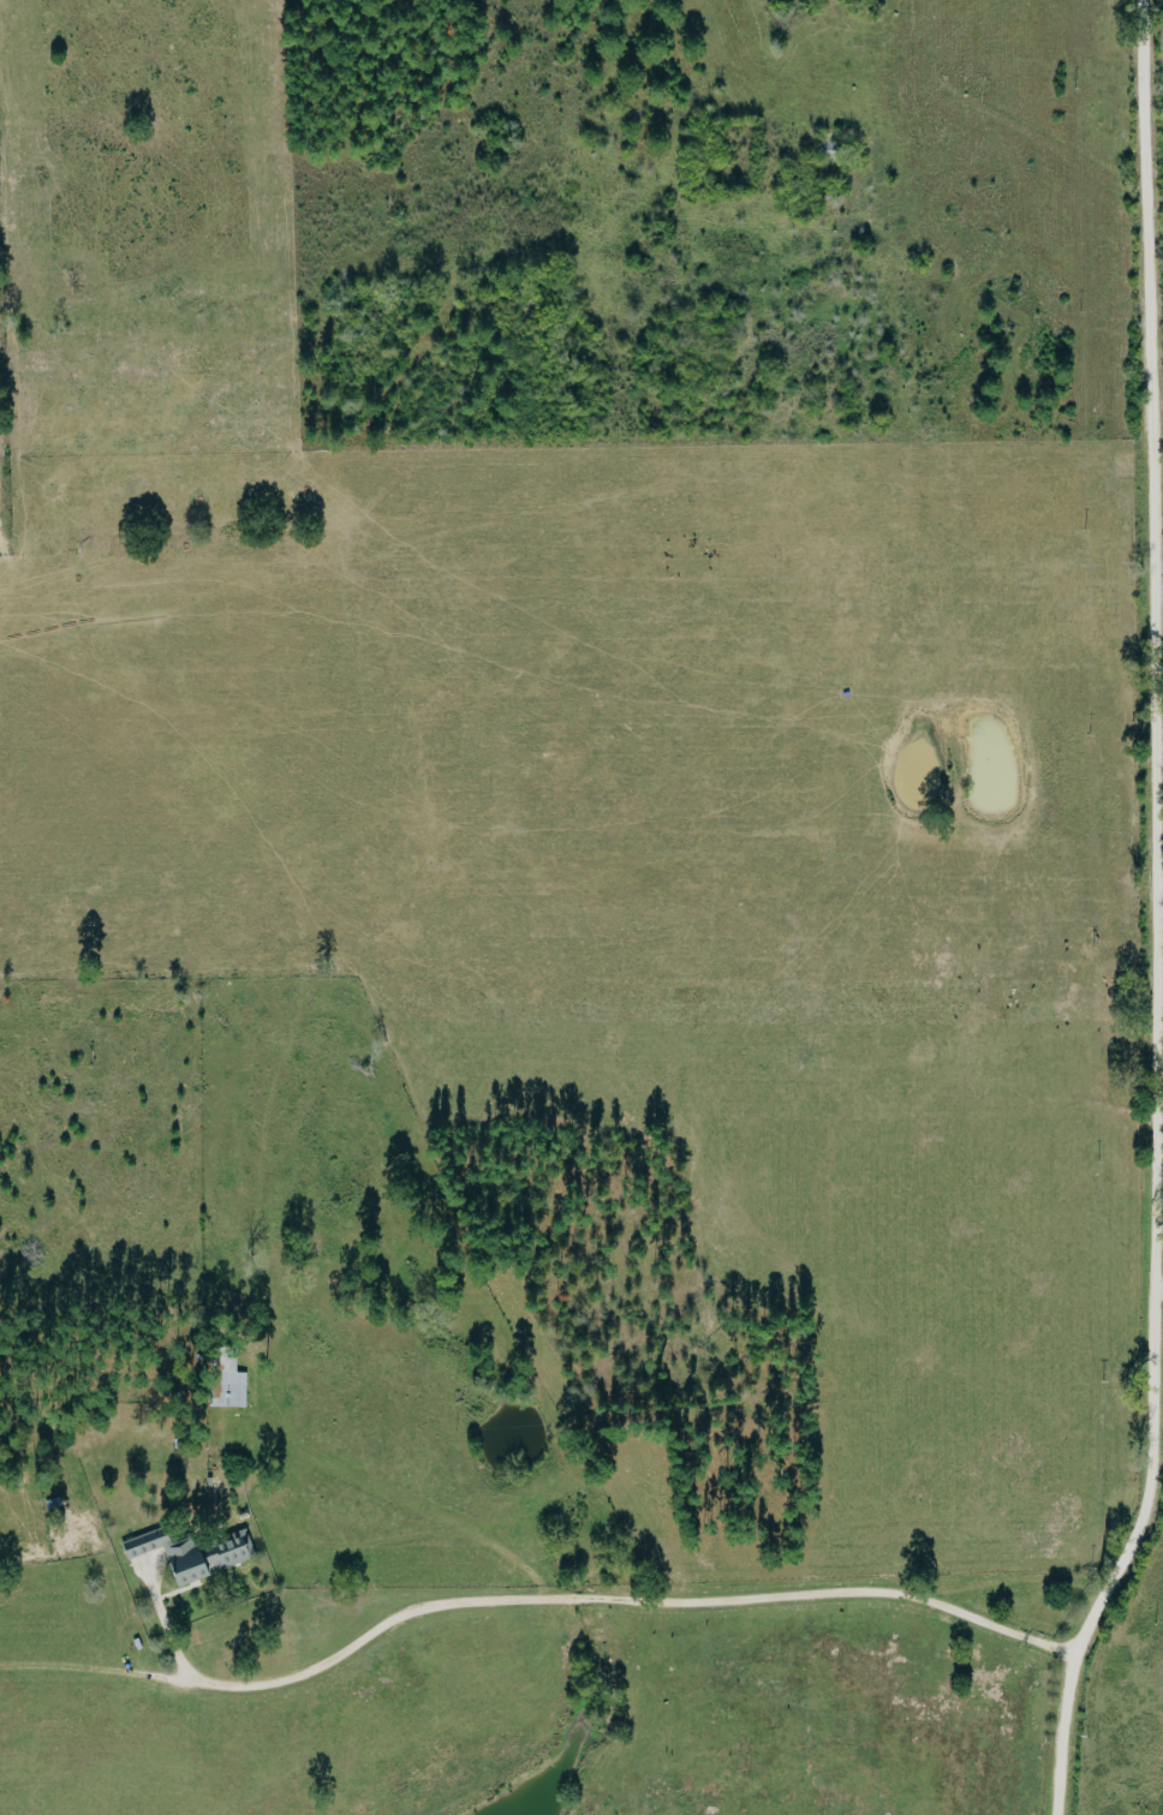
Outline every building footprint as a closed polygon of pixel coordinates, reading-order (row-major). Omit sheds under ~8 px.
[(213,1406),(248,1407),(248,1372),(238,1372),(238,1358),(214,1357),(213,1406)] [(258,1559),(247,1529),(238,1532),(240,1538),(223,1544),(225,1551),(207,1558),(209,1562),(179,1572),(183,1585),(258,1559)] [(127,1552),(143,1589),(158,1582),(150,1564),(160,1559),(157,1552),(166,1548),(172,1563),(197,1553),(191,1539),(176,1546),(170,1533),(127,1552)]
